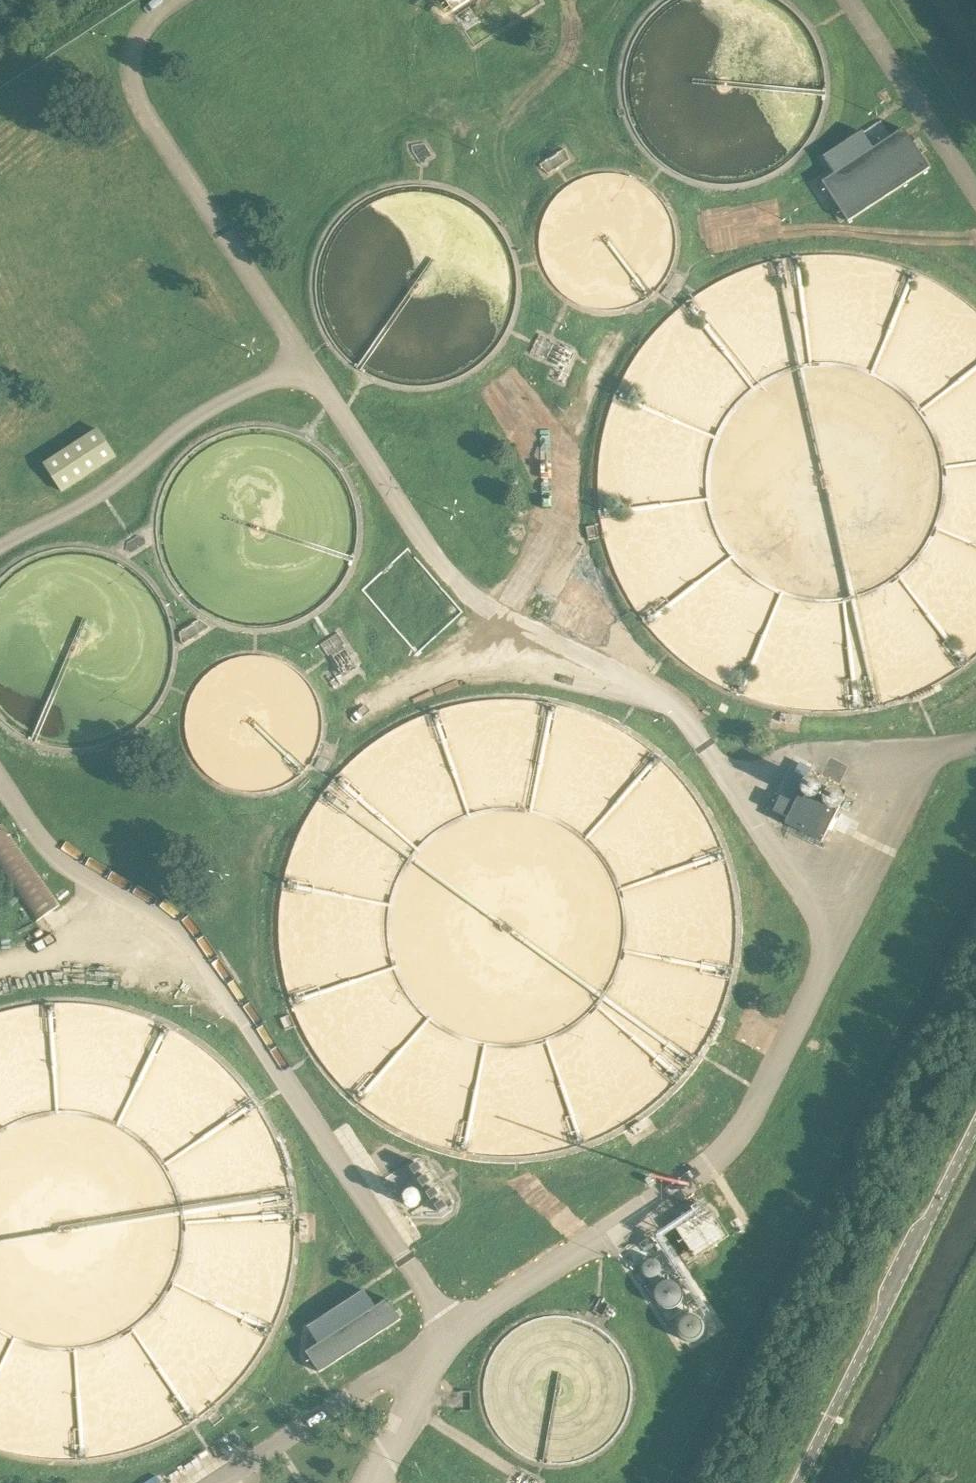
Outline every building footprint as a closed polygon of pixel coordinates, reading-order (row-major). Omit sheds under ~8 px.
[(455,15),(477,0),(446,0),(455,15)] [(821,183),(847,222),(928,169),(902,129),(821,183)] [(43,464),(62,493),(117,457),(98,429),(43,464)] [(786,825),(822,843),(844,798),(807,780),(803,789),(788,782),(774,811),(789,818),(786,825)] [(59,901),(1,820),(0,821),(0,873),(33,919),(59,901)] [(677,1229),(695,1257),(725,1237),(707,1210),(677,1229)] [(675,1270),(654,1276),(662,1301),(683,1294),(675,1270)] [(305,1353),(319,1374),(401,1320),(387,1299),(305,1353)] [(675,1316),(692,1331),(706,1315),(689,1300),(675,1316)] [(139,1482),(165,1482),(158,1472),(139,1482)]
